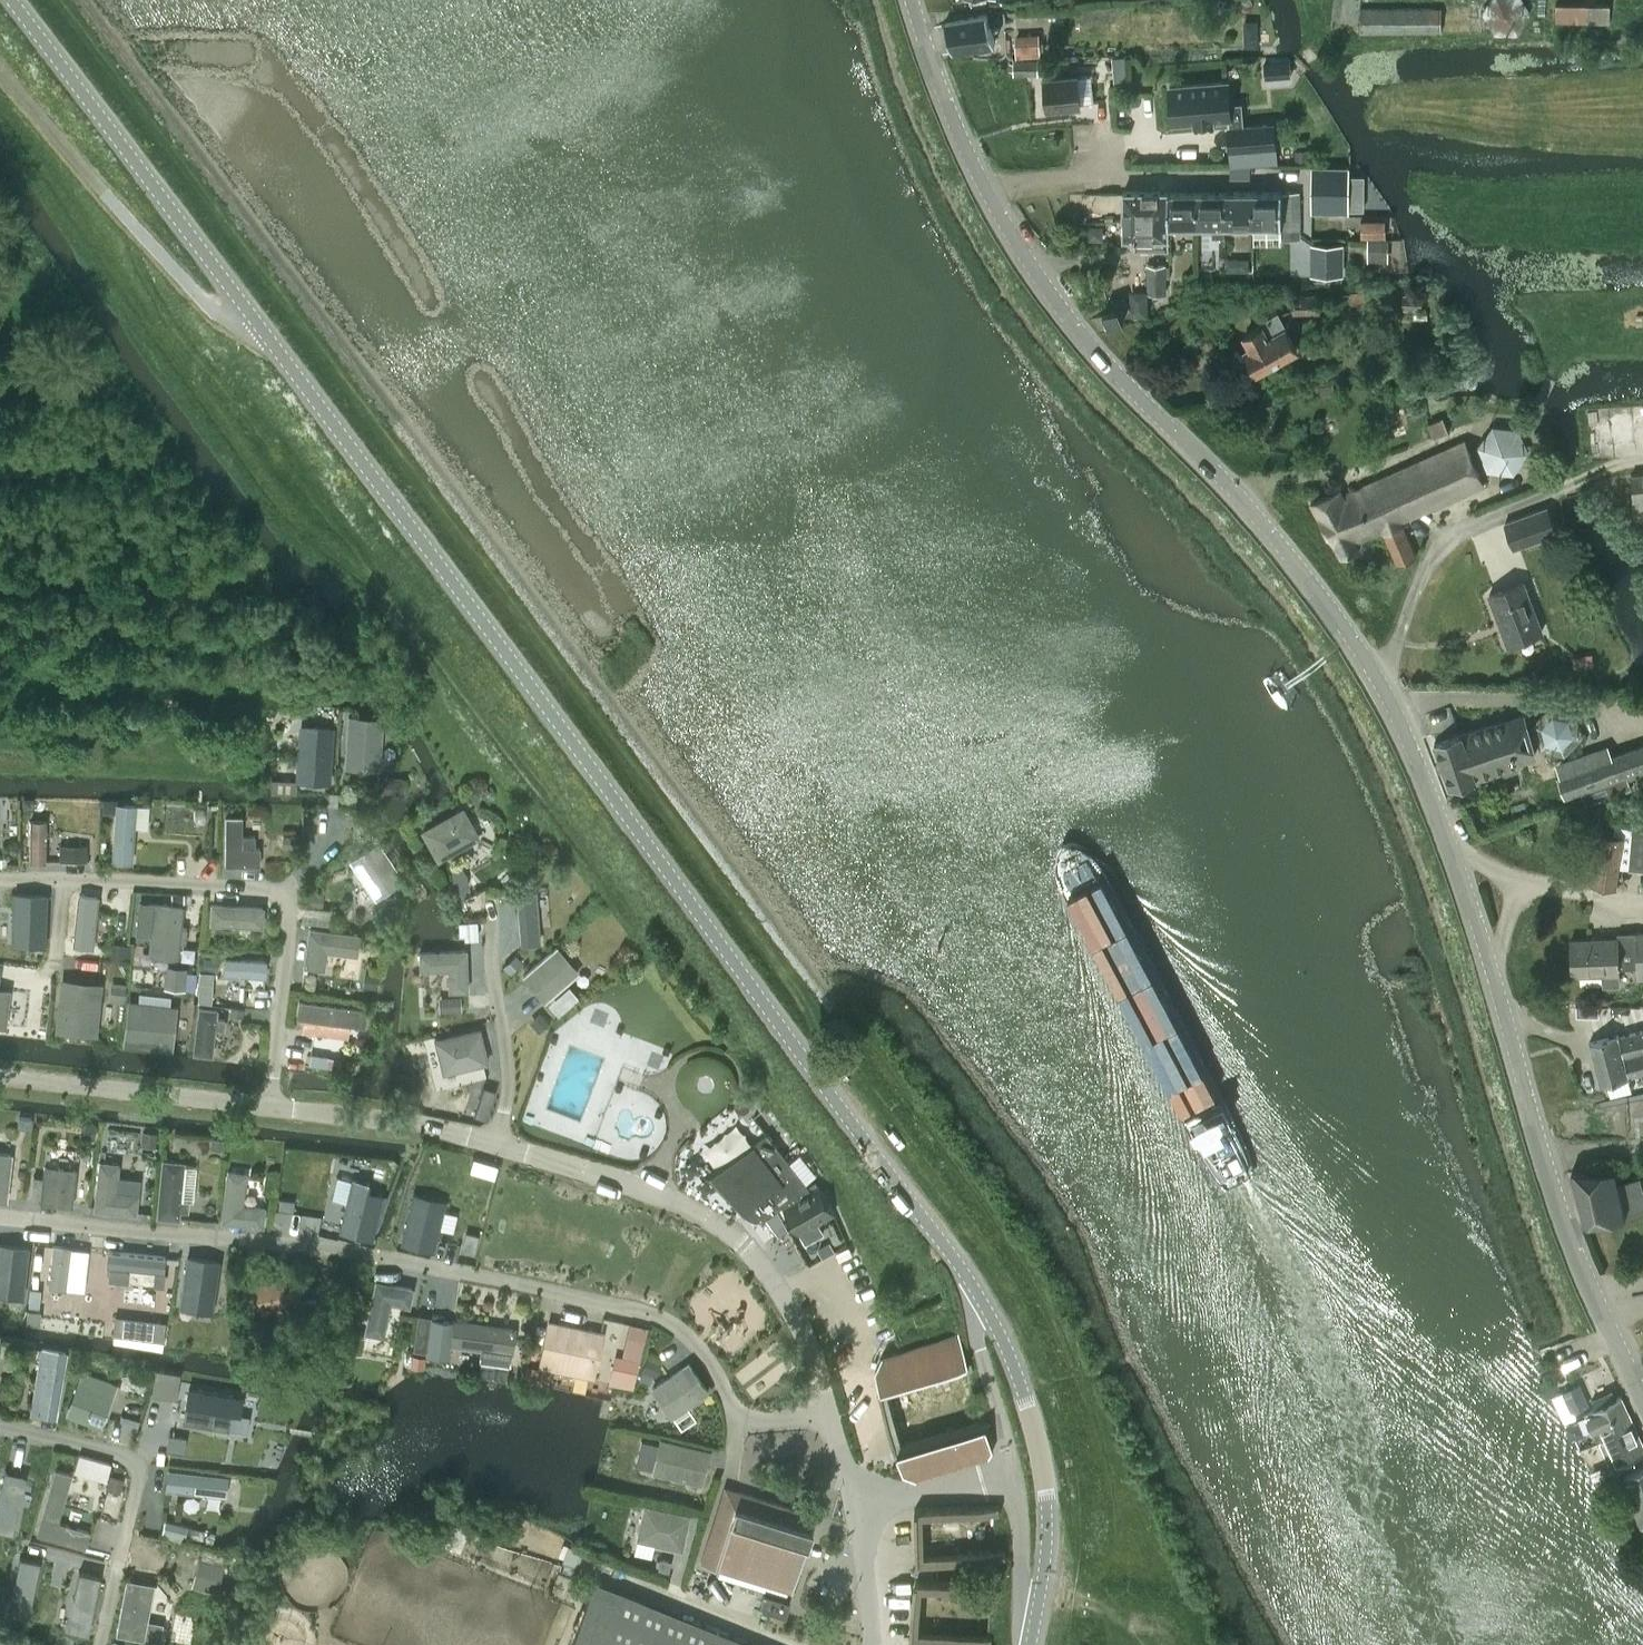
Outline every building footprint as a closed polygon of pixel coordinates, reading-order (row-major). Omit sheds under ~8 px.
[(1482,12),(1483,14),(1484,16),(1495,31),(1519,31),(1531,11),(1524,0),(1488,0),(1484,7),(1483,9),(1482,12)] [(1583,4),(1556,3),(1556,21),(1582,22),(1608,22),(1609,22),(1609,19),(1609,4),(1608,4),(1583,4)] [(1440,7),(1359,7),(1359,30),(1440,29),(1440,7)] [(941,23),(948,52),(965,48),(992,41),(986,12),(941,23)] [(1039,33),(1014,34),(1015,39),(1016,57),(1041,56),(1039,33)] [(1077,75),(1044,78),(1046,107),(1079,104),(1077,75)] [(1229,81),(1169,86),(1172,122),(1194,120),(1195,122),(1213,121),(1213,119),(1230,117),(1230,126),(1228,127),(1230,150),(1276,146),(1274,121),(1243,124),(1241,102),(1231,103),(1229,81)] [(1230,178),(1250,178),(1250,164),(1229,165),(1230,178)] [(1350,166),(1311,165),(1310,210),(1349,210),(1350,166)] [(1169,190),(1123,191),(1124,217),(1170,217),(1169,192),(1169,190)] [(1281,190),(1252,191),(1252,224),(1278,224),(1278,235),(1281,235),(1281,237),(1298,237),(1298,229),(1298,223),(1281,224),(1281,213),(1281,202),(1281,190)] [(1281,190),(1281,213),(1281,224),(1298,223),(1298,190),(1281,190)] [(1169,192),(1170,217),(1170,225),(1196,225),(1196,191),(1169,192)] [(1224,191),(1196,191),(1196,225),(1211,225),(1212,237),(1212,239),(1218,239),(1218,237),(1224,237),(1224,225),(1224,191)] [(1224,191),(1224,225),(1252,224),(1252,191),(1224,191)] [(1170,217),(1124,217),(1124,238),(1134,238),(1134,250),(1168,249),(1168,238),(1170,238),(1170,225),(1170,217)] [(1386,220),(1360,220),(1361,237),(1386,237),(1386,220)] [(1322,243),(1322,254),(1322,271),(1339,270),(1338,254),(1339,243),(1322,243)] [(1147,265),(1147,277),(1164,277),(1164,265),(1147,265)] [(1165,292),(1164,277),(1147,277),(1147,292),(1165,292)] [(1147,290),(1129,290),(1130,314),(1148,314),(1147,290)] [(1350,301),(1396,302),(1396,292),(1350,291),(1350,301)] [(1422,293),(1402,294),(1403,311),(1422,310),(1422,293)] [(1319,294),(1293,294),(1293,312),(1319,312),(1319,294)] [(1101,314),(1106,327),(1122,321),(1117,308),(1101,314)] [(1251,345),(1245,348),(1257,370),(1297,349),(1277,312),(1259,322),(1261,325),(1244,334),(1251,345)] [(1442,418),(1428,424),(1434,436),(1448,430),(1442,418)] [(1476,447),(1487,472),(1514,474),(1529,453),(1518,428),(1492,425),(1476,447)] [(1310,501),(1339,558),(1357,549),(1353,541),(1380,528),(1397,565),(1416,556),(1401,520),(1484,482),(1463,439),(1342,494),(1339,487),(1310,501)] [(1632,475),(1636,520),(1642,519),(1642,474),(1632,475)] [(1547,506),(1505,521),(1515,546),(1557,531),(1547,506)] [(1519,582),(1490,593),(1508,643),(1541,630),(1529,596),(1524,597),(1519,582)] [(1573,669),(1594,666),(1592,652),(1571,656),(1573,669)] [(1532,724),(1539,749),(1565,756),(1583,736),(1576,711),(1550,705),(1532,724)] [(1437,740),(1434,741),(1450,786),(1476,777),(1475,774),(1476,773),(1483,771),(1486,779),(1520,767),(1517,759),(1536,752),(1523,713),(1461,735),(1460,732),(1437,740)] [(345,765),(378,767),(381,718),(349,716),(345,765)] [(301,733),(298,780),(330,782),(334,730),(318,728),(317,735),(301,733)] [(1642,772),(1642,746),(1539,783),(1546,802),(1625,773),(1627,778),(1642,772)] [(278,778),(271,778),(270,787),(270,791),(275,792),(277,792),(278,778)] [(398,779),(379,778),(378,790),(397,791),(398,779)] [(473,796),(479,793),(481,789),(479,784),(475,782),(470,784),(466,790),(469,794),(473,796)] [(32,799),(23,799),(23,808),(29,808),(32,805),(32,799)] [(103,803),(102,812),(115,812),(111,862),(131,864),(135,805),(115,804),(103,803)] [(423,830),(438,858),(477,836),(462,808),(423,830)] [(254,835),(241,835),(242,818),(225,818),(224,863),(259,863),(259,847),(254,847),(254,835)] [(29,821),(29,863),(44,863),(45,821),(29,821)] [(1591,884),(1616,887),(1619,866),(1642,869),(1642,828),(1624,826),(1623,834),(1599,831),(1591,884)] [(282,836),(282,847),(294,847),(295,836),(294,835),(282,835),(282,836)] [(375,896),(402,878),(377,842),(350,860),(375,896)] [(86,845),(59,846),(59,861),(86,861),(86,845)] [(536,890),(518,892),(521,942),(539,941),(536,890)] [(309,892),(307,905),(318,906),(319,894),(309,892)] [(476,893),(464,897),(470,913),(482,909),(476,893)] [(79,894),(74,943),(91,945),(97,896),(79,894)] [(172,894),(171,902),(182,902),(183,894),(172,894)] [(187,927),(180,926),(182,906),(139,902),(137,932),(151,933),(149,953),(177,956),(179,937),(186,938),(187,927)] [(211,904),(210,921),(261,924),(262,907),(211,904)] [(325,949),(356,954),(358,935),(309,928),(304,964),(323,967),(325,949)] [(1571,939),(1572,974),(1603,973),(1603,984),(1620,984),(1619,972),(1620,972),(1619,967),(1637,966),(1637,976),(1642,976),(1642,932),(1617,933),(1617,937),(1571,939)] [(123,959),(125,944),(113,942),(111,958),(123,959)] [(523,976),(544,1001),(577,972),(556,947),(523,976)] [(448,968),(449,990),(467,990),(465,950),(419,951),(420,969),(448,968)] [(510,972),(522,961),(516,954),(504,966),(510,972)] [(202,970),(217,971),(218,957),(203,956),(202,970)] [(225,957),(224,973),(264,976),(265,960),(225,957)] [(166,965),(164,988),(185,990),(187,967),(166,965)] [(362,985),(377,988),(379,975),(364,972),(362,985)] [(111,981),(109,1000),(124,1002),(126,983),(111,981)] [(58,1027),(94,1031),(98,986),(63,982),(58,1027)] [(579,997),(569,986),(559,995),(569,1006),(579,997)] [(5,1026),(9,989),(0,988),(0,1025),(5,1026)] [(473,996),(474,1006),(486,1006),(486,995),(473,996)] [(440,997),(440,1011),(461,1010),(460,996),(440,997)] [(298,1001),(296,1019),(302,1020),(301,1032),(325,1036),(327,1023),(350,1026),(366,1028),(366,1027),(368,1011),(298,1001)] [(1576,1005),(1576,1007),(1577,1017),(1599,1015),(1598,1003),(1576,1005)] [(171,1045),(176,1010),(131,1005),(127,1040),(171,1045)] [(199,1007),(194,1052),(211,1054),(214,1027),(223,1028),(224,1019),(215,1018),(216,1009),(199,1007)] [(231,1007),(230,1014),(242,1016),(243,1008),(231,1007)] [(543,1014),(532,1023),(538,1031),(550,1022),(543,1014)] [(443,1073),(463,1068),(487,1062),(479,1029),(435,1038),(434,1040),(436,1047),(437,1048),(443,1073)] [(1594,1061),(1623,1053),(1629,1078),(1630,1077),(1629,1076),(1642,1072),(1642,1030),(1619,1037),(1618,1035),(1589,1043),(1594,1061)] [(310,1051),(308,1065),(322,1067),(324,1054),(310,1051)] [(1623,1053),(1594,1061),(1600,1085),(1629,1078),(1623,1053)] [(484,1082),(485,1093),(496,1092),(495,1080),(484,1082)] [(16,1127),(29,1128),(30,1117),(17,1116),(16,1127)] [(95,1125),(84,1124),(82,1137),(94,1138),(95,1125)] [(143,1133),(142,1143),(154,1144),(156,1134),(143,1133)] [(834,1213),(818,1185),(811,1189),(767,1133),(715,1174),(746,1213),(748,1216),(750,1217),(751,1218),(753,1218),(754,1219),(756,1219),(759,1219),(762,1219),(764,1218),(766,1218),(768,1216),(783,1205),(799,1232),(834,1213)] [(212,1138),(210,1148),(223,1150),(224,1139),(212,1138)] [(10,1154),(0,1153),(0,1198),(5,1199),(10,1154)] [(188,1201),(179,1200),(182,1163),(163,1161),(158,1215),(177,1217),(178,1209),(187,1210),(188,1201)] [(136,1194),(114,1192),(117,1164),(100,1162),(94,1208),(134,1212),(136,1194)] [(40,1201),(71,1205),(75,1169),(44,1166),(42,1182),(33,1181),(30,1199),(40,1201)] [(1585,1224),(1622,1216),(1642,1212),(1642,1202),(1638,1175),(1618,1179),(1616,1170),(1572,1171),(1585,1224)] [(264,1207),(242,1204),(245,1173),(228,1171),(222,1220),(262,1225),(264,1207)] [(353,1181),(340,1232),(372,1241),(383,1197),(367,1193),(369,1185),(353,1181)] [(23,1293),(28,1248),(0,1245),(0,1290),(23,1293)] [(54,1245),(49,1283),(65,1285),(69,1247),(54,1245)] [(155,1270),(163,1271),(165,1256),(109,1250),(107,1266),(129,1268),(128,1280),(154,1283),(155,1270)] [(187,1260),(180,1308),(211,1312),(218,1264),(187,1260)] [(253,1302),(255,1309),(299,1301),(294,1276),(244,1286),(248,1303),(253,1302)] [(408,1304),(411,1288),(376,1280),(366,1331),(382,1334),(389,1300),(408,1304)] [(10,1297),(8,1309),(21,1310),(22,1298),(10,1297)] [(28,1309),(26,1323),(39,1324),(41,1310),(28,1309)] [(136,1317),(134,1336),(162,1339),(165,1321),(136,1317)] [(427,1349),(449,1352),(453,1321),(431,1318),(427,1349)] [(510,1351),(513,1329),(453,1321),(451,1343),(482,1347),(480,1360),(508,1364),(510,1351)] [(543,1362),(590,1372),(598,1335),(551,1325),(543,1362)] [(353,1346),(368,1349),(370,1334),(356,1332),(353,1346)] [(902,1351),(883,1355),(876,1367),(881,1385),(968,1362),(958,1335),(904,1350),(902,1351)] [(24,1344),(21,1357),(34,1359),(36,1346),(24,1344)] [(31,1412),(55,1416),(66,1351),(42,1347),(31,1412)] [(411,1366),(424,1368),(425,1356),(412,1355),(411,1366)] [(89,1356),(84,1368),(102,1374),(107,1362),(89,1356)] [(632,1389),(638,1362),(619,1358),(613,1384),(632,1389)] [(661,1365),(648,1360),(643,1372),(654,1376),(656,1377),(661,1365)] [(671,1416),(708,1391),(689,1363),(652,1388),(671,1416)] [(115,1384),(101,1379),(101,1380),(83,1373),(79,1386),(78,1386),(68,1412),(99,1425),(115,1384)] [(189,1389),(183,1424),(228,1432),(230,1416),(238,1417),(242,1398),(189,1389)] [(1596,1438),(1603,1435),(1629,1416),(1620,1396),(1584,1413),(1596,1438)] [(1601,1441),(1616,1473),(1636,1464),(1632,1456),(1642,1451),(1642,1446),(1629,1416),(1603,1435),(1605,1439),(1601,1441)] [(904,1470),(916,1477),(989,1455),(993,1449),(987,1427),(899,1452),(904,1470)] [(701,1482),(708,1450),(660,1439),(653,1470),(701,1482)] [(1625,1473),(1642,1523),(1642,1467),(1625,1473)] [(55,1469),(37,1533),(84,1546),(89,1531),(54,1521),(68,1473),(55,1469)] [(166,1487),(224,1494),(226,1476),(168,1470),(166,1487)] [(0,1490),(0,1534),(12,1537),(24,1479),(3,1474),(0,1490)] [(109,1474),(106,1487),(119,1490),(122,1478),(109,1474)] [(797,1509),(740,1491),(735,1505),(721,1501),(701,1563),(792,1592),(812,1529),(793,1523),(797,1509)] [(681,1548),(688,1515),(644,1505),(640,1525),(638,1528),(637,1532),(638,1535),(637,1538),(681,1548)] [(914,1507),(915,1563),(1006,1556),(999,1505),(914,1507)] [(165,1521),(162,1532),(184,1537),(187,1526),(165,1521)] [(19,1558),(7,1616),(28,1620),(40,1562),(19,1558)] [(198,1559),(192,1584),(217,1590),(223,1565),(198,1559)] [(671,1561),(660,1559),(658,1570),(669,1572),(671,1561)] [(78,1572),(66,1630),(87,1635),(99,1577),(78,1572)] [(911,1639),(992,1643),(996,1585),(916,1579),(911,1639)] [(122,1600),(118,1620),(131,1623),(129,1636),(143,1639),(145,1626),(154,1583),(139,1580),(135,1603),(122,1600)] [(591,1589),(568,1644),(730,1644),(591,1589)] [(785,1615),(789,1600),(763,1592),(758,1607),(785,1615)]
